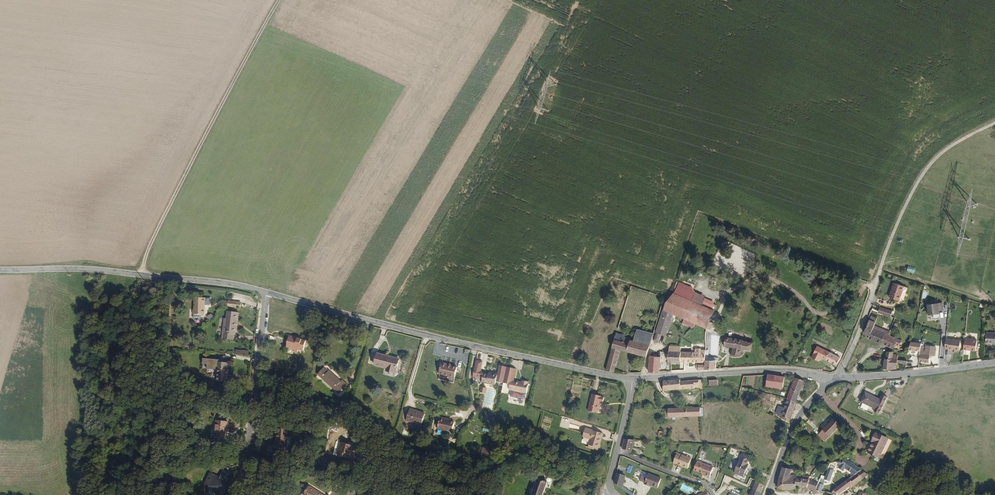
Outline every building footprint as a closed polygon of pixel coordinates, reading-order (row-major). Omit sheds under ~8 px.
[(902,289),(892,286),(888,300),(898,302),(900,294),(901,294),(902,289)] [(702,302),(672,289),(666,301),(663,310),(695,322),(707,326),(714,307),(702,302)] [(206,297),(195,296),(194,309),(193,309),(193,313),(204,314),(206,297)] [(942,304),(927,306),(928,317),(933,316),(933,320),(940,319),(939,312),(943,312),(942,304)] [(891,312),(879,309),(878,314),(890,318),(891,312)] [(695,322),(663,310),(655,341),(659,342),(662,333),(667,335),(669,325),(671,326),(672,321),(673,321),(674,319),(682,322),(682,321),(685,323),(694,326),(695,322)] [(225,335),(224,334),(223,340),(234,341),(235,336),(236,336),(239,314),(228,312),(227,320),(225,335)] [(872,340),(877,329),(873,328),(877,320),(871,318),(864,335),(869,338),(869,339),(872,340)] [(651,344),(654,332),(639,328),(636,340),(651,344)] [(627,332),(617,329),(615,336),(626,339),(626,336),(627,332)] [(890,337),(891,334),(877,329),(872,340),(883,345),(885,339),(886,335),(890,337)] [(987,331),(987,342),(994,342),(994,331),(987,331)] [(300,337),(291,335),(288,346),(296,348),(296,350),(300,351),(300,349),(305,351),(308,341),(304,340),(303,341),(300,340),(300,337)] [(648,358),(651,344),(636,340),(633,340),(633,338),(626,336),(626,339),(615,336),(608,362),(609,373),(617,373),(622,349),(639,353),(639,356),(648,358)] [(744,340),(744,339),(727,337),(726,346),(735,348),(735,355),(742,356),(743,350),(744,340)] [(902,342),(890,337),(889,340),(885,339),(883,345),(894,350),(896,346),(900,347),(902,342)] [(947,338),(946,348),(950,349),(950,350),(955,350),(958,350),(961,351),(962,342),(962,340),(953,339),(947,338)] [(966,339),(966,343),(965,350),(978,350),(978,346),(978,340),(966,339)] [(754,341),(744,340),(743,350),(747,351),(747,350),(747,348),(753,349),(754,341)] [(922,343),(912,342),(910,354),(921,357),(921,354),(921,351),(922,346),(922,343)] [(925,347),(922,346),(921,351),(921,354),(921,357),(921,362),(931,362),(931,355),(936,355),(937,349),(936,349),(936,345),(931,345),(931,346),(931,350),(927,349),(925,349),(925,347)] [(829,352),(817,346),(811,358),(819,362),(821,358),(825,360),(829,352)] [(708,360),(707,349),(703,350),(703,349),(693,349),(693,352),(683,353),(672,354),(671,354),(671,362),(702,360),(702,364),(700,364),(700,368),(708,367),(708,360)] [(825,361),(836,366),(840,358),(829,352),(825,361)] [(402,359),(381,353),(378,365),(390,368),(390,370),(399,372),(402,359)] [(651,356),(651,372),(663,371),(662,356),(651,356)] [(708,367),(719,366),(718,360),(720,360),(720,356),(718,356),(717,359),(708,360),(708,367)] [(899,364),(908,364),(908,361),(899,360),(893,360),(886,359),(885,369),(898,370),(899,364)] [(229,364),(222,363),(221,370),(219,370),(218,382),(229,383),(229,377),(228,377),(228,371),(229,364)] [(486,364),(479,363),(476,378),(486,380),(484,386),(498,390),(499,385),(501,379),(495,378),(494,379),(491,378),(487,377),(487,374),(484,373),(486,364)] [(453,366),(447,365),(445,376),(454,378),(453,380),(460,381),(462,369),(453,367),(453,366)] [(323,368),(319,374),(342,392),(349,383),(343,378),(343,379),(330,369),(328,371),(323,368)] [(506,386),(509,371),(503,369),(501,379),(499,385),(506,386)] [(519,373),(509,370),(509,371),(506,386),(513,388),(512,395),(513,395),(512,401),(527,404),(528,398),(529,398),(531,388),(531,386),(526,384),(525,387),(523,386),(516,384),(519,373)] [(785,377),(769,375),(767,387),(784,389),(785,377)] [(795,377),(788,399),(798,401),(805,380),(795,377)] [(702,382),(695,382),(680,384),(680,382),(663,384),(664,394),(695,392),(695,390),(703,389),(702,382)] [(878,399),(863,392),(858,402),(873,409),(872,412),(877,414),(885,397),(880,395),(878,399)] [(603,396),(595,394),(591,411),(600,413),(602,402),(605,402),(607,397),(604,397),(603,396)] [(798,401),(788,399),(785,408),(780,407),(778,414),(782,415),(782,418),(791,422),(798,401)] [(700,410),(665,412),(666,421),(701,419),(700,410)] [(413,422),(428,426),(431,416),(416,411),(413,422)] [(451,422),(451,421),(446,420),(444,429),(449,430),(448,432),(454,433),(454,432),(458,433),(460,424),(456,424),(451,422)] [(840,428),(834,421),(819,437),(826,443),(840,428)] [(229,424),(218,423),(216,439),(227,441),(229,424)] [(602,438),(603,433),(588,428),(585,436),(593,439),(591,445),(600,448),(604,439),(602,438)] [(875,443),(871,453),(882,459),(891,439),(878,434),(874,443),(875,443)] [(288,457),(289,444),(290,436),(280,435),(279,449),(278,451),(276,451),(276,456),(288,457)] [(635,439),(626,439),(624,448),(632,451),(635,439)] [(359,449),(347,445),(343,458),(353,461),(355,453),(357,454),(359,449)] [(483,455),(490,457),(492,449),(484,448),(483,455)] [(694,461),(679,456),(676,465),(691,471),(694,461)] [(751,464),(742,461),(737,474),(746,477),(751,464)] [(854,475),(862,471),(847,461),(836,464),(840,467),(839,470),(843,473),(845,470),(854,475)] [(716,469),(700,463),(697,472),(709,477),(708,478),(713,479),(716,469)] [(790,471),(784,470),(780,484),(779,492),(784,491),(784,492),(798,492),(798,489),(798,478),(792,477),(793,470),(790,469),(790,471)] [(624,472),(618,470),(615,485),(623,490),(626,477),(624,476),(624,472)] [(834,472),(827,470),(824,480),(819,478),(817,483),(823,484),(823,483),(826,484),(826,482),(830,483),(834,472)] [(868,474),(862,471),(854,475),(835,491),(832,494),(838,494),(839,494),(841,494),(849,488),(849,489),(868,474)] [(651,485),(659,488),(662,478),(643,472),(640,482),(646,484),(646,485),(650,486),(651,485)] [(208,476),(204,488),(214,492),(214,493),(215,494),(230,494),(228,489),(222,489),(227,477),(220,474),(218,479),(208,476)] [(806,482),(806,480),(804,479),(803,479),(798,478),(798,489),(808,489),(816,492),(817,485),(817,484),(811,483),(811,480),(807,479),(807,482),(806,482)] [(538,479),(533,494),(546,494),(551,483),(538,479)] [(765,494),(763,494),(767,485),(759,482),(754,494),(764,494),(765,494)]
